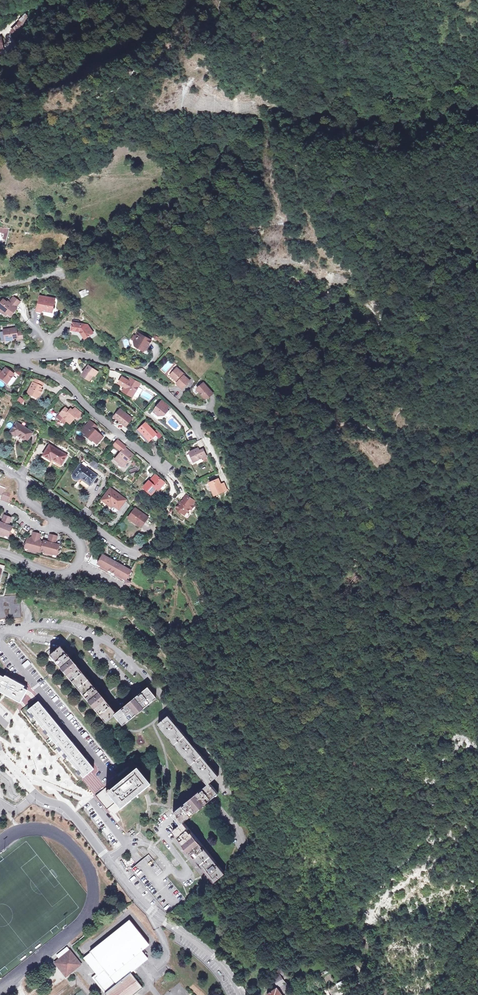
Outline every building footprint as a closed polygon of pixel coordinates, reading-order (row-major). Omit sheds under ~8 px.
[(27,26),(26,25),(31,20),(27,15),(19,23),(11,32),(17,38),(27,26)] [(3,301),(0,304),(0,313),(6,317),(7,316),(10,318),(16,310),(15,309),(20,303),(13,298),(9,303),(7,302),(6,303),(3,301)] [(50,299),(44,298),(43,301),(39,300),(37,312),(42,313),(42,311),(52,313),(54,302),(49,301),(50,299)] [(79,332),(80,332),(81,333),(80,334),(84,339),(92,333),(87,326),(73,323),(72,331),(79,332)] [(21,332),(16,333),(16,329),(3,331),(4,342),(12,341),(12,340),(17,339),(17,340),(22,339),(21,332)] [(136,338),(134,342),(135,346),(144,351),(147,344),(149,345),(152,340),(139,332),(136,337),(136,338)] [(89,380),(93,375),(92,374),(95,370),(88,365),(82,374),(89,380)] [(175,374),(172,378),(177,382),(176,383),(182,389),(189,381),(183,375),(184,374),(176,368),(172,372),(175,374)] [(8,384),(15,375),(6,370),(3,374),(0,372),(0,379),(8,384)] [(119,383),(125,387),(123,391),(133,396),(139,387),(129,381),(122,377),(119,383)] [(131,378),(129,381),(139,387),(140,384),(131,378)] [(38,394),(40,395),(42,391),(40,390),(43,383),(34,379),(27,394),(35,398),(38,394)] [(208,398),(213,393),(203,382),(196,389),(204,397),(208,398)] [(153,412),(158,416),(164,415),(168,411),(167,410),(169,407),(162,400),(155,408),(155,410),(153,412)] [(62,411),(57,418),(64,424),(68,420),(71,423),(75,417),(78,419),(82,414),(75,408),(72,411),(69,412),(65,408),(62,411)] [(132,419),(120,409),(114,417),(125,427),(132,419)] [(18,432),(28,439),(32,432),(34,430),(18,420),(12,430),(17,433),(18,432)] [(87,429),(84,433),(96,444),(102,437),(93,430),(96,426),(90,421),(85,427),(87,429)] [(147,423),(139,431),(150,441),(158,434),(147,423)] [(188,439),(195,436),(192,429),(185,432),(188,439)] [(115,446),(122,451),(125,448),(118,442),(115,446)] [(54,459),(63,465),(69,456),(53,446),(47,455),(54,460),(54,459)] [(120,463),(124,466),(133,455),(125,448),(122,451),(115,460),(119,464),(120,463)] [(189,452),(194,462),(206,456),(203,449),(199,451),(198,448),(189,452)] [(75,476),(74,478),(75,479),(89,490),(98,477),(82,466),(75,476)] [(156,473),(150,480),(153,482),(158,475),(156,473)] [(167,482),(158,475),(153,482),(150,480),(145,486),(153,493),(159,487),(161,489),(167,482)] [(225,491),(222,484),(220,479),(211,482),(216,494),(225,491)] [(112,504),(121,511),(129,500),(113,488),(104,501),(111,506),(112,504)] [(5,495),(3,500),(10,502),(13,496),(6,493),(5,495)] [(178,503),(180,504),(177,508),(183,513),(186,510),(188,512),(190,508),(192,509),(194,505),(193,505),(196,501),(187,494),(181,502),(180,501),(178,503)] [(130,520),(139,526),(140,524),(145,527),(148,523),(146,521),(148,518),(137,510),(130,520)] [(7,516),(4,524),(10,526),(13,519),(7,516)] [(34,518),(43,525),(45,522),(36,516),(34,518)] [(11,538),(15,528),(10,526),(4,524),(0,522),(0,534),(11,538)] [(36,534),(34,541),(40,543),(42,535),(36,534)] [(52,535),(50,543),(57,545),(59,537),(52,535)] [(29,540),(26,548),(26,550),(42,555),(42,553),(58,557),(61,546),(57,545),(50,543),(46,542),(45,544),(40,543),(34,541),(29,540)] [(132,584),(128,582),(133,572),(131,571),(104,556),(101,562),(94,558),(91,565),(130,587),(131,587),(132,584)] [(21,618),(20,596),(0,597),(0,619),(21,618)] [(171,624),(165,627),(169,635),(175,631),(171,624)] [(122,723),(155,696),(146,685),(114,711),(59,647),(57,648),(52,652),(48,655),(103,720),(112,713),(122,723)] [(24,687),(2,675),(1,677),(0,676),(0,692),(2,694),(4,694),(20,703),(25,694),(26,691),(23,689),(24,687)] [(58,695),(51,700),(54,703),(60,698),(58,695)] [(66,758),(83,778),(86,775),(89,773),(93,770),(94,769),(75,746),(70,740),(38,702),(27,711),(57,748),(59,749),(64,755),(66,758)] [(157,721),(207,782),(210,780),(218,773),(168,712),(166,714),(157,721)] [(72,713),(66,718),(68,721),(75,716),(72,713)] [(126,777),(109,791),(107,792),(115,802),(121,809),(150,785),(136,768),(126,777)] [(219,791),(210,780),(207,782),(171,812),(180,823),(181,822),(219,791)] [(109,791),(106,787),(95,796),(107,809),(115,802),(107,792),(109,791)] [(223,872),(181,822),(180,823),(171,831),(213,881),(223,872)] [(256,835),(250,822),(244,825),(251,842),(258,839),(256,835)] [(105,994),(106,994),(134,994),(142,988),(130,973),(129,974),(128,973),(127,972),(143,958),(145,956),(140,951),(147,945),(127,922),(94,950),(89,954),(89,955),(86,958),(84,960),(96,975),(98,976),(104,971),(116,985),(107,993),(105,994)] [(60,957),(62,959),(70,953),(69,952),(67,950),(60,957)] [(80,965),(70,953),(62,959),(55,965),(66,978),(76,969),(80,965)] [(104,971),(98,976),(95,979),(103,989),(104,990),(105,991),(107,993),(116,985),(104,971)] [(277,976),(287,990),(283,992),(281,989),(279,991),(276,988),(267,994),(290,994),(294,993),(284,980),(287,978),(286,976),(289,975),(286,971),(277,976)] [(92,979),(105,994),(107,993),(105,991),(104,990),(103,989),(95,979),(98,976),(96,975),(92,979)] [(270,980),(276,988),(279,991),(281,989),(283,992),(287,990),(277,976),(270,980)]
